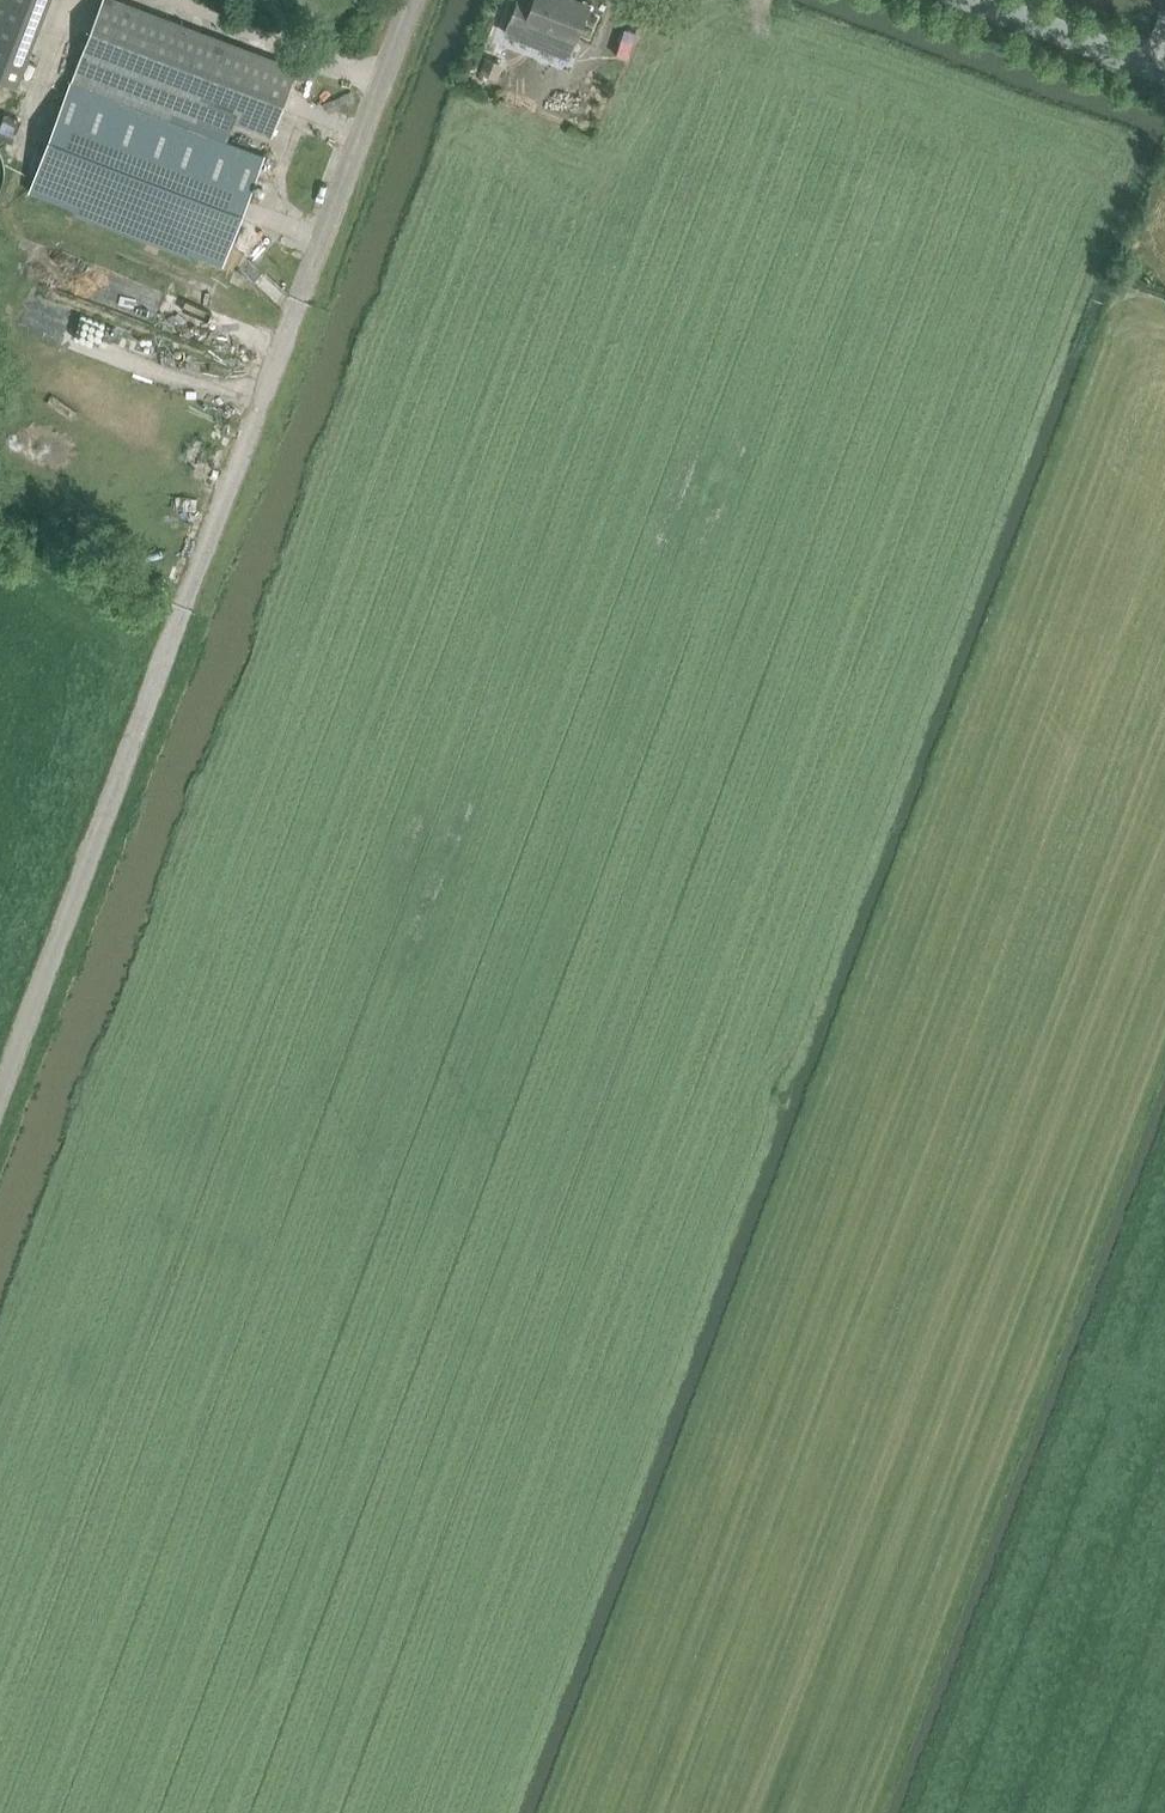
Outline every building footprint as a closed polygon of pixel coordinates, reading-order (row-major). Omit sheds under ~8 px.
[(9,83),(19,87),(52,0),(0,0),(0,79),(9,83)] [(266,152),(166,115),(174,96),(273,135),(299,65),(163,13),(164,12),(131,0),(101,0),(72,78),(73,78),(31,189),(224,263),(266,152)] [(534,1),(533,0),(520,0),(511,25),(524,30),(528,19),(577,38),(590,4),(581,0),(535,0),(534,1)] [(486,56),(480,72),(493,77),(499,61),(486,56)] [(12,85),(0,80),(0,117),(7,109),(10,97),(12,85)] [(0,127),(0,137),(13,143),(23,120),(6,113),(0,127)]
